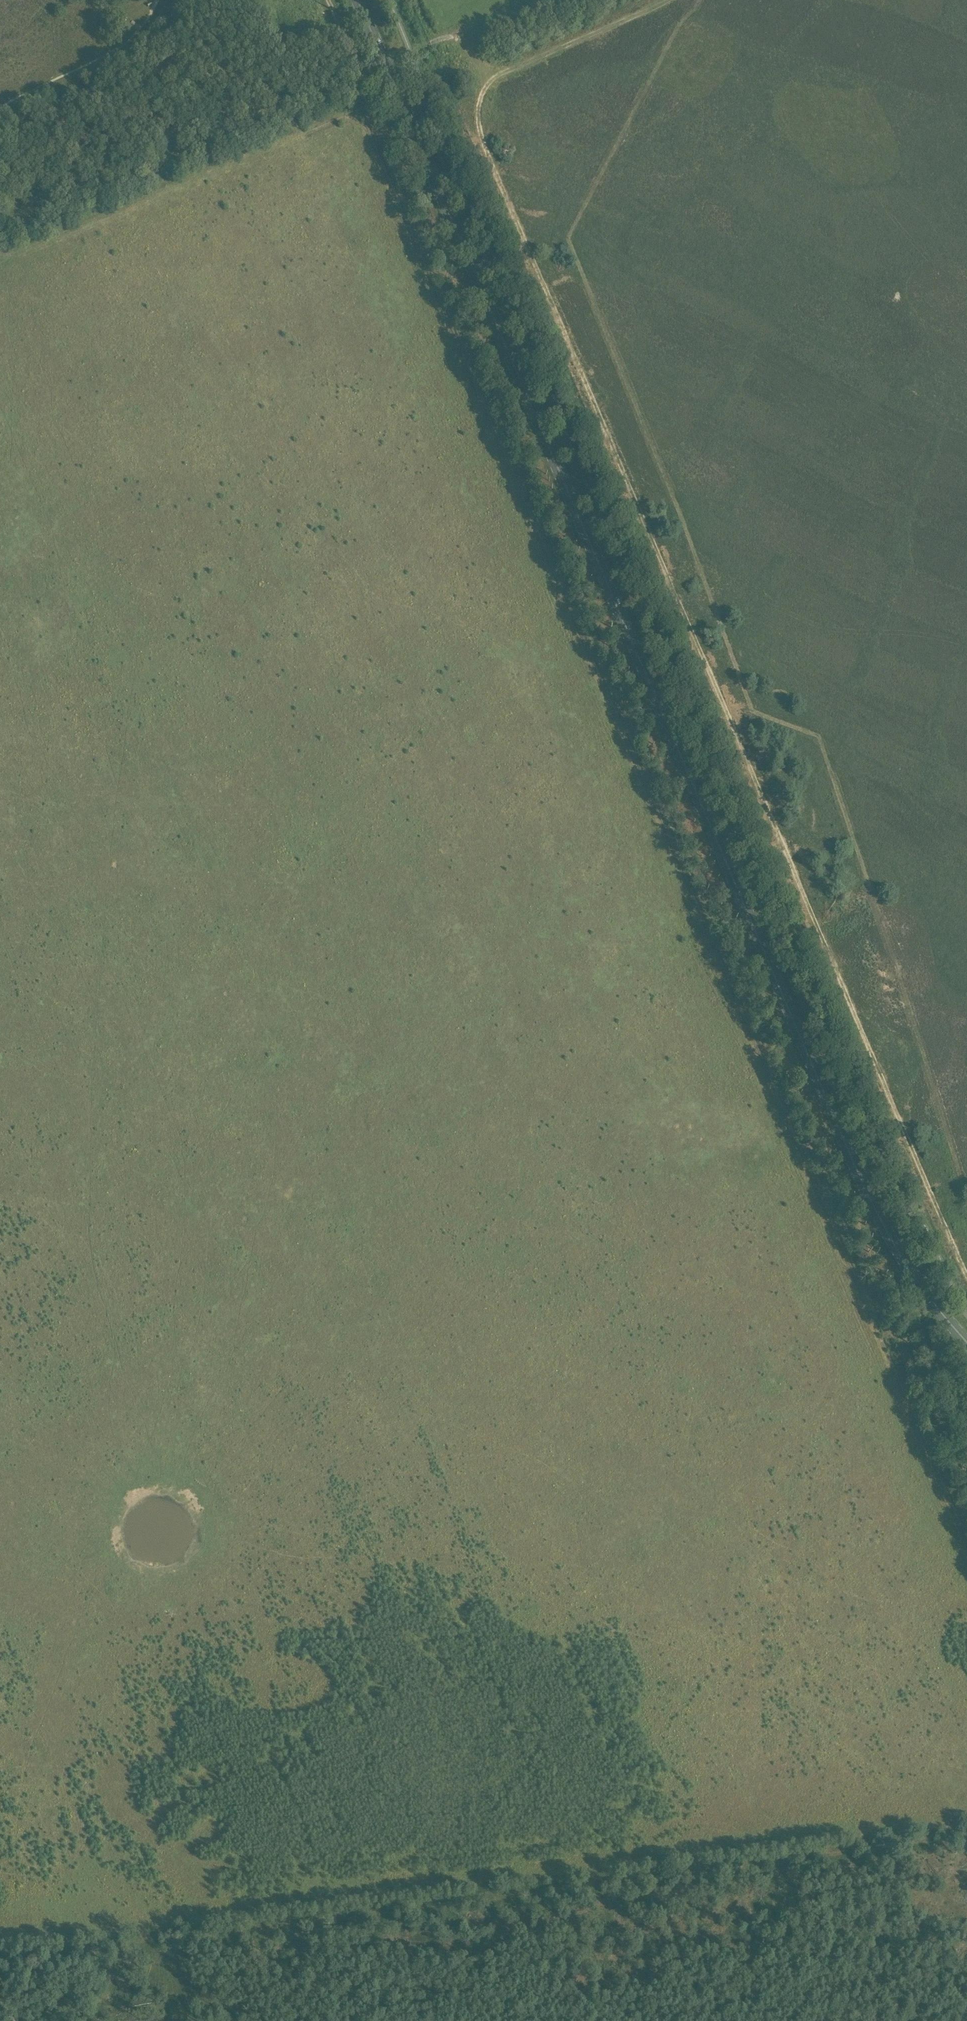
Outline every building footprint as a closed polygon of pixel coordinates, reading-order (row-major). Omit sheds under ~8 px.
[(468,102),(472,106),(477,101),(472,97),(468,102)] [(886,1011),(890,1017),(897,1012),(892,1006),(886,1011)] [(931,1109),(939,1109),(939,1098),(931,1098),(931,1109)]
